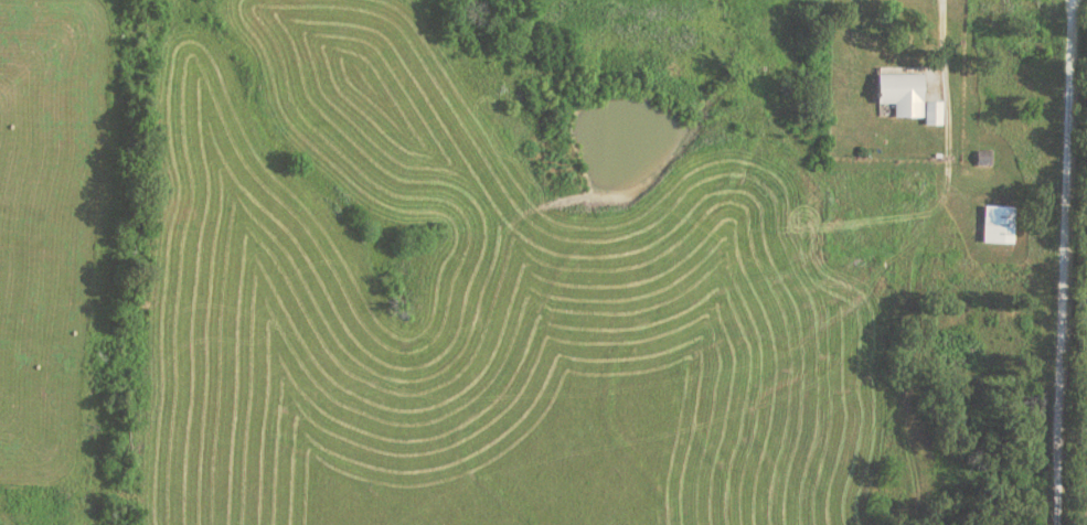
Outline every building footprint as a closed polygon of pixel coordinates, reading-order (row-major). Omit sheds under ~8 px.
[(922,101),(922,73),(877,73),(877,103),(893,103),(893,116),(924,116),(924,124),(941,124),(941,101),(922,101)] [(976,164),(989,164),(989,151),(976,151),(976,164)] [(1013,242),(1013,205),(982,205),(982,242),(1013,242)]
